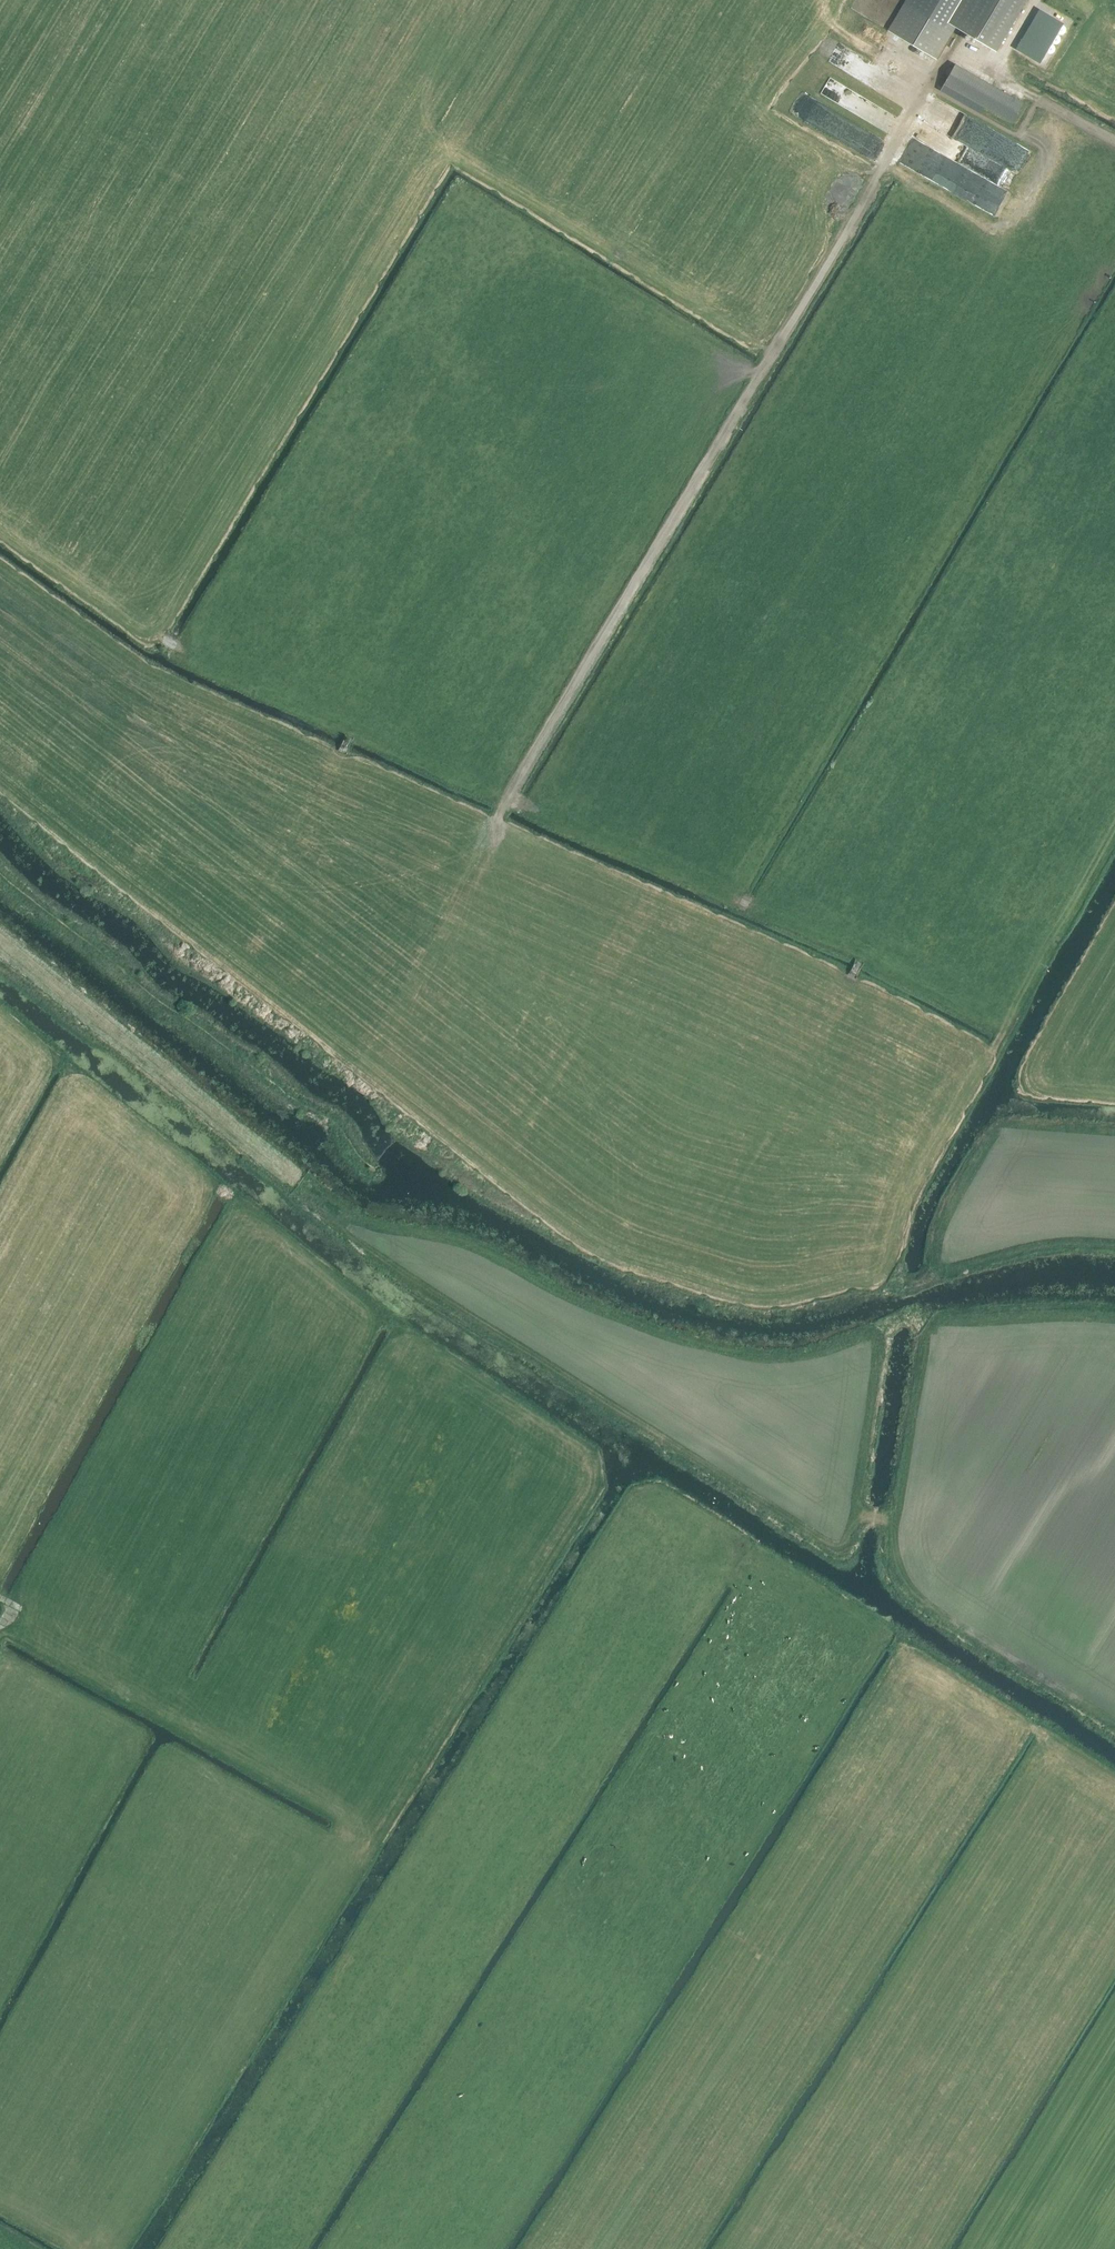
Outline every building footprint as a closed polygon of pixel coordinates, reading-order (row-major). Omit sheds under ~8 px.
[(887,31),(935,59),(954,27),(996,52),(1026,0),(906,0),(887,31)] [(992,113),(1003,93),(954,65),(943,85),(992,113)] [(981,127),(978,135),(984,137),(984,138),(996,142),(999,133),(981,127)]
